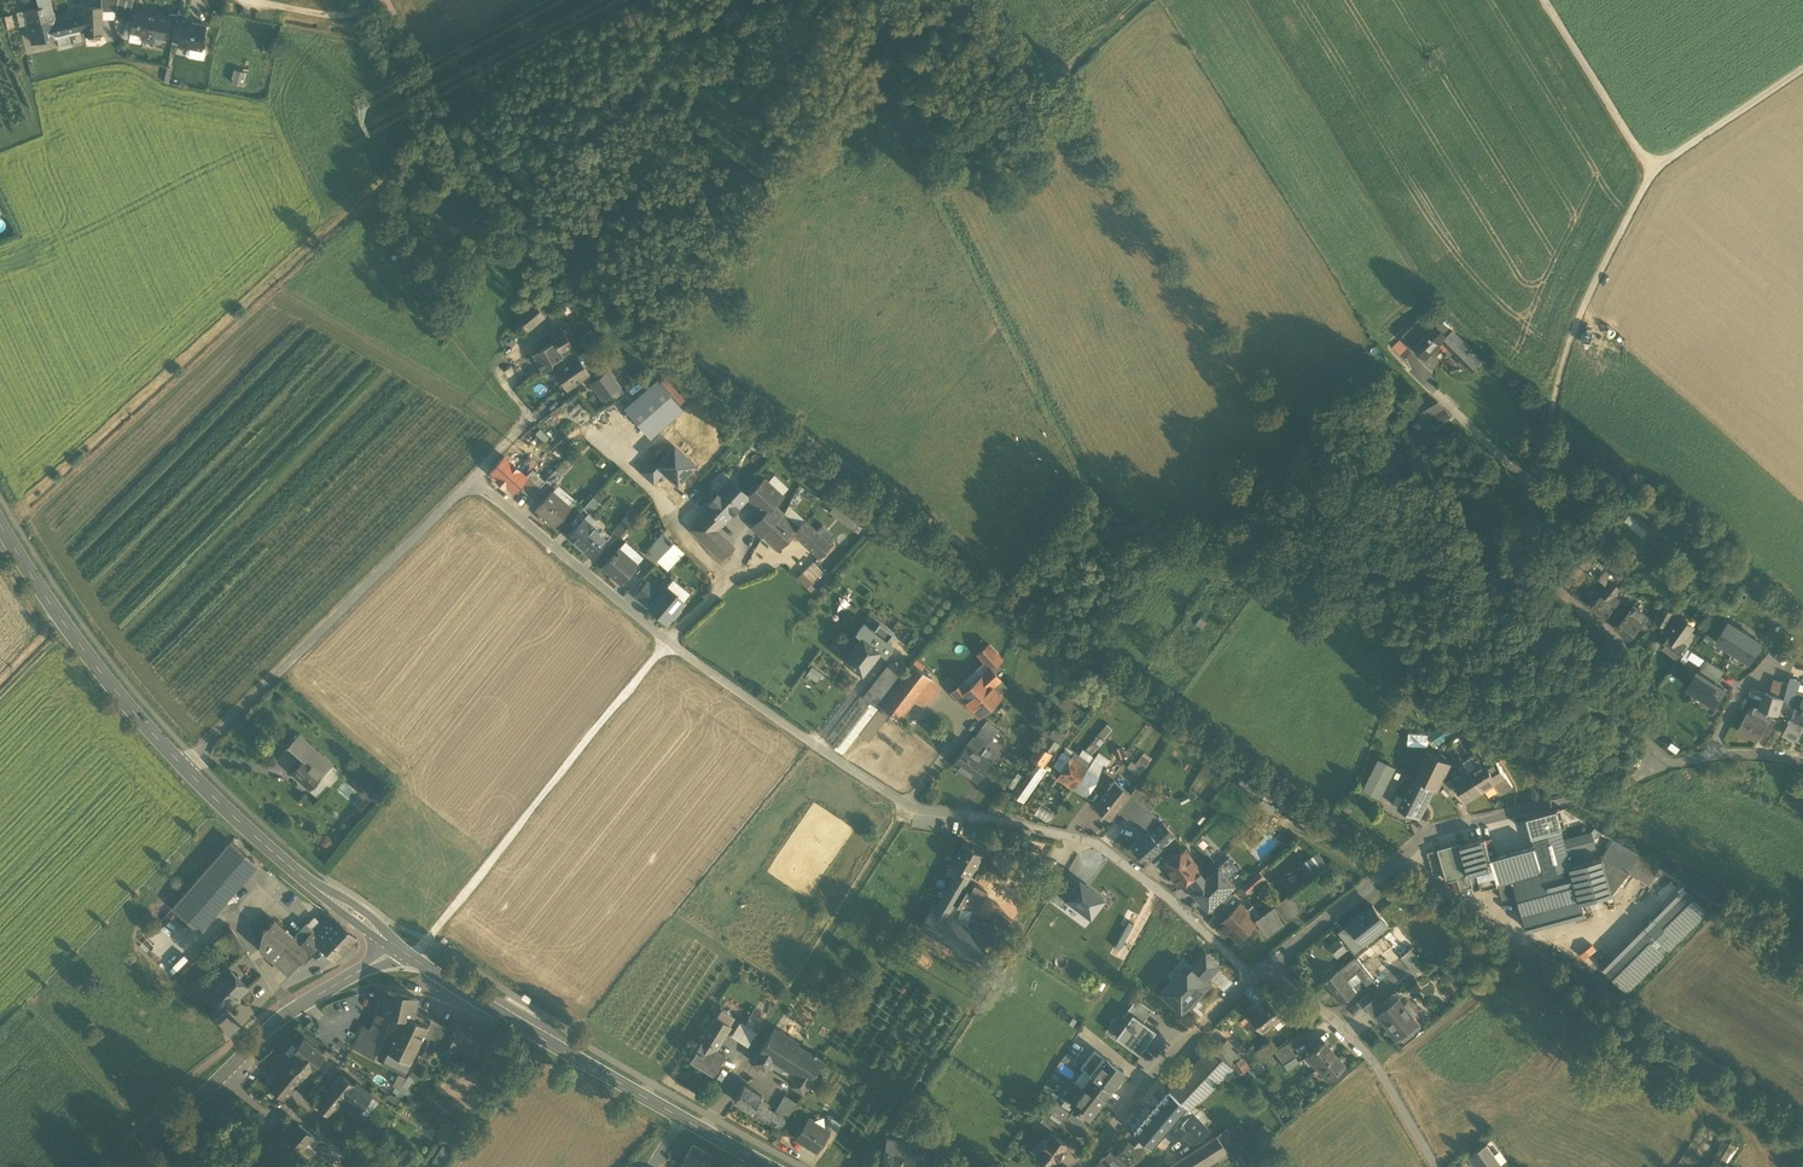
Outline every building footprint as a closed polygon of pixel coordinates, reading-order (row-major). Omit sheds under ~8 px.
[(28,25),(55,18),(50,0),(37,0),(40,7),(25,11),(28,25)] [(102,11),(116,10),(118,0),(101,0),(102,6),(102,11)] [(116,10),(115,16),(129,18),(133,0),(118,0),(116,10)] [(85,14),(78,16),(82,31),(85,30),(85,35),(103,35),(102,19),(102,11),(102,6),(85,6),(85,14)] [(116,10),(102,11),(102,19),(114,19),(115,16),(116,10)] [(28,25),(25,11),(17,13),(20,27),(28,25)] [(142,40),(164,44),(167,26),(169,18),(134,12),(132,23),(131,32),(143,34),(142,40)] [(169,13),(169,18),(167,26),(174,28),(176,14),(169,13)] [(4,17),(7,29),(14,27),(11,15),(4,17)] [(69,34),(82,31),(78,16),(56,22),(55,18),(28,25),(32,43),(57,37),(69,34)] [(172,43),(179,44),(183,21),(176,20),(174,29),(172,43)] [(179,44),(190,46),(202,48),(207,25),(183,21),(179,44)] [(143,34),(131,32),(129,42),(141,44),(142,40),(143,34)] [(69,34),(57,37),(59,48),(71,45),(69,34)] [(271,52),(273,40),(263,38),(261,51),(271,52)] [(206,49),(202,48),(190,46),(188,56),(204,59),(206,49)] [(231,84),(243,86),(246,70),(234,68),(231,84)] [(541,298),(535,303),(546,316),(551,311),(541,298)] [(528,330),(546,316),(535,303),(518,318),(528,330)] [(1415,344),(1425,354),(1442,338),(1446,334),(1426,313),(1414,324),(1424,335),(1415,344)] [(1393,345),(1403,355),(1415,344),(1424,335),(1414,324),(1393,345)] [(1442,338),(1447,343),(1458,332),(1453,327),(1453,328),(1446,334),(1442,338)] [(535,354),(544,370),(553,365),(551,363),(563,356),(561,354),(564,353),(573,348),(565,334),(563,330),(552,337),(555,342),(535,354)] [(1447,343),(1473,370),(1484,359),(1458,332),(1447,343)] [(564,353),(569,362),(578,356),(577,355),(573,348),(564,353)] [(584,349),(577,355),(578,356),(588,369),(595,364),(584,349)] [(555,372),(568,389),(590,372),(588,369),(578,356),(569,362),(555,372)] [(592,383),(603,398),(620,386),(609,371),(592,383)] [(657,378),(623,407),(650,438),(684,409),(657,378)] [(624,391),(620,386),(603,398),(606,402),(613,397),(614,398),(624,391)] [(1422,415),(1440,406),(1437,399),(1419,408),(1422,415)] [(1424,417),(1430,427),(1449,414),(1442,405),(1424,417)] [(695,464),(674,446),(658,464),(665,471),(674,479),(678,483),(695,464)] [(504,456),(491,471),(499,477),(497,479),(504,486),(506,484),(514,491),(518,486),(527,477),(526,476),(504,456)] [(651,459),(640,471),(654,483),(663,473),(665,471),(658,464),(651,459)] [(545,481),(532,469),(526,476),(527,477),(518,486),(531,497),(545,481)] [(563,474),(557,469),(545,481),(552,487),(563,474)] [(663,473),(672,482),(674,479),(665,471),(663,473)] [(774,474),(768,481),(782,495),(788,487),(774,474)] [(762,537),(763,536),(784,514),(775,505),(784,496),(782,495),(768,481),(764,478),(748,496),(746,498),(746,499),(764,515),(752,528),(762,537)] [(723,523),(744,501),(741,499),(746,494),(731,480),(706,506),(710,510),(723,523)] [(559,484),(553,491),(571,507),(577,500),(559,484)] [(553,491),(550,493),(568,509),(571,507),(553,491)] [(536,509),(554,526),(568,509),(550,493),(536,509)] [(588,514),(589,514),(599,502),(593,497),(583,509),(588,514)] [(788,505),(784,514),(798,528),(804,521),(788,505)] [(829,514),(849,528),(854,521),(834,507),(829,514)] [(716,530),(723,523),(710,510),(691,530),(722,560),(734,548),(716,530)] [(630,511),(623,519),(629,525),(637,516),(630,511)] [(588,514),(584,518),(599,532),(602,528),(603,527),(589,514),(588,514)] [(793,532),(798,528),(784,514),(763,536),(778,550),(794,533),(793,532)] [(568,536),(591,556),(610,536),(602,528),(599,532),(584,518),(568,536)] [(618,537),(629,525),(623,519),(612,531),(618,537)] [(815,531),(804,521),(798,528),(793,532),(794,533),(821,558),(831,547),(825,541),(815,531)] [(823,524),(815,531),(825,541),(833,533),(823,524)] [(647,550),(652,555),(668,538),(663,533),(647,550)] [(657,560),(668,570),(684,553),(673,544),(668,538),(652,555),(657,560)] [(626,541),(619,548),(637,564),(644,557),(626,541)] [(612,573),(621,582),(637,564),(619,548),(603,567),(611,574),(612,573)] [(1577,558),(1586,566),(1593,559),(1583,551),(1577,558)] [(803,574),(814,584),(823,574),(813,564),(803,574)] [(1567,576),(1576,584),(1581,578),(1572,570),(1567,576)] [(1607,586),(1615,593),(1621,585),(1614,579),(1615,577),(1608,572),(1603,578),(1610,583),(1607,586)] [(673,579),(667,587),(683,601),(690,593),(673,579)] [(660,593),(647,582),(636,595),(644,601),(646,599),(651,604),(660,593)] [(667,622),(671,617),(674,619),(682,610),(679,608),(684,601),(683,601),(667,587),(666,586),(660,593),(651,604),(650,606),(649,607),(667,622)] [(1591,604),(1606,615),(1621,597),(1615,593),(1607,586),(1607,587),(1606,586),(1591,604)] [(1634,603),(1633,605),(1645,615),(1647,613),(1634,603)] [(1654,618),(1668,626),(1676,611),(1662,604),(1654,618)] [(1617,625),(1630,635),(1638,625),(1646,616),(1645,615),(1633,605),(1617,625)] [(1671,630),(1683,638),(1690,628),(1693,623),(1676,611),(1668,626),(1672,628),(1671,630)] [(1638,625),(1644,630),(1653,618),(1647,612),(1647,613),(1645,615),(1646,616),(1638,625)] [(1717,638),(1734,648),(1745,630),(1729,619),(1717,638)] [(879,623),(873,631),(886,641),(887,641),(893,633),(879,623)] [(862,637),(875,646),(878,643),(882,646),(886,641),(873,631),(869,628),(864,624),(857,633),(862,637)] [(1697,633),(1690,628),(1683,638),(1687,642),(1681,650),(1684,652),(1697,633)] [(1678,655),(1681,650),(1687,642),(1683,638),(1671,630),(1662,643),(1678,655)] [(1734,648),(1750,659),(1762,640),(1745,630),(1734,648)] [(844,660),(862,673),(880,650),(875,646),(862,637),(844,660)] [(887,641),(886,641),(882,646),(878,643),(875,646),(880,650),(885,654),(892,645),(887,641)] [(978,654),(991,669),(1001,659),(988,645),(978,654)] [(1707,657),(1698,670),(1717,681),(1725,668),(1707,657)] [(916,659),(914,663),(921,670),(924,665),(916,659)] [(902,671),(890,661),(880,675),(892,684),(902,671)] [(931,677),(921,670),(914,663),(913,663),(885,700),(880,706),(889,714),(899,721),(914,700),(931,677)] [(822,674),(812,666),(806,675),(816,682),(822,674)] [(968,705),(979,717),(1002,696),(999,694),(1007,687),(990,668),(968,688),(963,682),(952,692),(965,707),(968,705)] [(1687,684),(1715,702),(1725,686),(1717,681),(1698,670),(1697,669),(1687,684)] [(877,704),(880,706),(885,700),(882,698),(892,684),(880,675),(863,697),(876,706),(877,704)] [(1796,676),(1789,675),(1783,696),(1787,698),(1790,700),(1794,686),(1796,676)] [(1774,676),(1772,683),(1785,687),(1787,681),(1774,676)] [(941,685),(931,677),(914,700),(924,708),(941,685)] [(1770,690),(1783,694),(1785,687),(1772,683),(1770,690)] [(1761,698),(1765,689),(1752,685),(1749,694),(1761,698)] [(1799,706),(1802,701),(1800,700),(1802,696),(1802,691),(1799,689),(1794,686),(1790,700),(1798,705),(1799,706)] [(1759,705),(1768,708),(1774,692),(1765,689),(1761,698),(1759,705)] [(1783,696),(1774,692),(1768,708),(1774,710),(1778,712),(1783,696)] [(858,734),(878,708),(876,706),(863,697),(861,695),(825,741),(842,754),(858,734)] [(1111,702),(1105,710),(1110,714),(1116,706),(1111,702)] [(868,741),(889,714),(880,706),(877,704),(876,706),(878,708),(858,734),(868,741)] [(1770,716),(1771,716),(1774,710),(1768,708),(1759,705),(1755,704),(1752,712),(1767,721),(1770,716)] [(1799,706),(1798,705),(1791,717),(1783,732),(1795,739),(1802,724),(1802,708),(1799,706)] [(1737,728),(1758,739),(1763,730),(1768,721),(1767,721),(1752,712),(1748,710),(1737,728)] [(1763,730),(1770,734),(1777,720),(1771,716),(1770,716),(1767,721),(1768,721),(1763,730)] [(993,736),(998,730),(987,721),(982,728),(993,736)] [(1801,742),(1802,739),(1802,724),(1795,739),(1801,742)] [(1106,725),(1097,735),(1103,740),(1112,730),(1106,725)] [(993,736),(982,728),(978,732),(979,733),(974,738),(985,747),(993,736)] [(1053,729),(1040,747),(1050,755),(1052,756),(1065,737),(1053,729)] [(288,746),(303,760),(304,759),(314,748),(299,735),(288,746)] [(1105,741),(1103,740),(1097,735),(1084,750),(1091,756),(1105,741)] [(1454,745),(1460,741),(1457,735),(1450,739),(1454,745)] [(966,746),(984,759),(990,752),(989,750),(985,747),(974,738),(973,737),(966,746)] [(1454,745),(1464,761),(1470,756),(1467,751),(1460,741),(1454,745)] [(984,759),(966,746),(954,763),(977,780),(989,763),(984,759)] [(1034,761),(1041,767),(1050,755),(1040,747),(1038,746),(1029,758),(1034,761)] [(1483,790),(1495,783),(1506,776),(1497,759),(1488,764),(1486,760),(1487,759),(1486,756),(1484,757),(1480,750),(1477,751),(1474,746),(1467,751),(1470,756),(1464,761),(1469,769),(1483,790)] [(1122,747),(1113,750),(1116,760),(1125,757),(1122,747)] [(314,748),(304,759),(312,766),(322,756),(314,748)] [(1083,750),(1079,756),(1090,764),(1094,759),(1091,756),(1083,750)] [(1436,789),(1438,790),(1451,762),(1427,750),(1414,778),(1431,786),(1436,789)] [(1100,751),(1094,759),(1106,767),(1112,759),(1100,751)] [(1144,752),(1135,765),(1142,771),(1152,758),(1144,752)] [(1055,765),(1063,770),(1071,758),(1064,753),(1055,765)] [(1087,769),(1090,764),(1079,756),(1075,753),(1072,758),(1087,769)] [(312,766),(322,776),(332,765),(322,756),(312,766)] [(1072,758),(1071,758),(1063,770),(1057,778),(1073,789),(1087,769),(1072,758)] [(1362,789),(1380,799),(1396,767),(1378,758),(1362,789)] [(322,776),(312,766),(304,759),(303,760),(291,773),(309,790),(322,776)] [(1099,777),(1106,767),(1094,759),(1090,764),(1087,769),(1099,777)] [(1041,767),(1034,761),(1011,795),(1024,803),(1046,770),(1041,767)] [(1142,771),(1135,765),(1131,762),(1127,767),(1138,776),(1142,771)] [(1099,777),(1087,769),(1073,789),(1085,797),(1099,777)] [(1483,791),(1483,790),(1469,769),(1453,780),(1466,801),(1466,802),(1483,791)] [(1022,776),(1017,773),(1008,787),(1013,790),(1022,776)] [(1513,786),(1506,776),(1495,783),(1501,794),(1513,786)] [(1256,786),(1242,777),(1238,783),(1253,792),(1256,786)] [(1399,807),(1416,816),(1431,786),(1414,778),(1404,798),(1399,807)] [(1094,807),(1110,820),(1117,812),(1118,810),(1117,810),(1129,795),(1114,782),(1094,807)] [(1431,786),(1416,816),(1421,818),(1436,789),(1431,786)] [(1136,788),(1130,795),(1140,803),(1146,796),(1136,788)] [(1399,807),(1404,798),(1397,794),(1393,804),(1399,807)] [(1149,834),(1161,847),(1174,835),(1162,823),(1145,808),(1140,803),(1130,795),(1118,810),(1117,812),(1144,833),(1147,836),(1149,834)] [(357,807),(364,814),(374,803),(367,796),(357,807)] [(1273,809),(1261,801),(1258,805),(1270,813),(1273,809)] [(1033,813),(1046,820),(1050,812),(1037,806),(1033,813)] [(1533,837),(1532,836),(1561,828),(1561,829),(1562,829),(1562,827),(1559,819),(1557,811),(1557,809),(1527,817),(1532,838),(1533,837)] [(1561,829),(1561,828),(1532,836),(1533,837),(1535,846),(1536,846),(1543,873),(1543,874),(1572,867),(1572,866),(1568,854),(1564,838),(1561,829)] [(1594,838),(1592,830),(1564,838),(1568,854),(1596,846),(1594,838)] [(1147,836),(1144,833),(1130,846),(1133,849),(1147,836)] [(1133,849),(1145,862),(1161,847),(1149,834),(1147,836),(1133,849)] [(1460,845),(1469,875),(1470,875),(1477,872),(1493,868),(1491,858),(1485,838),(1461,844),(1460,845)] [(1639,854),(1614,840),(1603,857),(1629,872),(1639,855),(1639,854)] [(231,841),(202,874),(226,895),(255,862),(231,841)] [(1461,842),(1438,849),(1447,881),(1458,878),(1461,889),(1473,886),(1470,875),(1469,875),(1460,845),(1461,844),(1461,842)] [(958,870),(970,877),(983,855),(963,843),(950,865),(958,870)] [(1491,858),(1493,868),(1498,885),(1513,881),(1543,873),(1536,846),(1535,846),(1491,858)] [(1163,865),(1179,887),(1181,885),(1189,879),(1199,872),(1195,867),(1196,866),(1185,850),(1163,865)] [(1322,859),(1316,854),(1299,865),(1301,866),(1308,877),(1326,864),(1322,859)] [(1660,868),(1639,855),(1629,872),(1650,885),(1660,868)] [(1191,892),(1208,909),(1223,894),(1233,884),(1227,878),(1238,868),(1228,857),(1204,879),(1199,872),(1189,879),(1195,887),(1191,891),(1191,892)] [(1582,902),(1611,894),(1603,857),(1572,866),(1572,867),(1581,901),(1582,902)] [(1629,872),(1603,857),(1611,894),(1629,872)] [(255,862),(226,895),(230,898),(259,865),(255,862)] [(1269,862),(1258,872),(1264,878),(1268,883),(1279,873),(1269,862)] [(1294,871),(1301,881),(1308,877),(1301,866),(1294,871)] [(1543,873),(1513,881),(1517,896),(1523,918),(1581,901),(1572,867),(1543,874),(1543,873)] [(1481,890),(1498,885),(1493,868),(1477,872),(1481,890)] [(919,928),(976,961),(986,943),(997,949),(1009,926),(992,916),(988,923),(969,919),(957,917),(960,907),(971,909),(976,910),(987,892),(974,884),(970,892),(963,888),(970,877),(958,870),(954,876),(936,907),(931,904),(919,928)] [(1242,887),(1248,893),(1264,878),(1258,872),(1242,887)] [(226,895),(202,874),(172,908),(196,929),(226,895)] [(1181,885),(1189,894),(1191,892),(1191,891),(1195,887),(1189,879),(1181,885)] [(1061,907),(1065,902),(1067,899),(1066,899),(1073,889),(1061,880),(1049,898),(1061,907)] [(1067,899),(1080,909),(1090,917),(1103,899),(1079,881),(1073,889),(1066,899),(1067,899)] [(1502,900),(1517,896),(1513,881),(1498,885),(1502,900)] [(1685,887),(1654,918),(1676,939),(1706,908),(1685,887)] [(1640,891),(1575,956),(1585,966),(1650,902),(1640,891)] [(1208,909),(1213,914),(1228,899),(1223,894),(1208,909)] [(205,927),(230,898),(226,895),(196,929),(201,933),(206,928),(205,927)] [(1278,903),(1290,917),(1298,910),(1287,896),(1278,903)] [(1080,909),(1067,899),(1065,902),(1078,912),(1080,909)] [(1582,902),(1581,901),(1523,918),(1526,929),(1585,913),(1582,902)] [(1270,919),(1277,927),(1290,917),(1278,903),(1270,909),(1265,913),(1269,919),(1270,919)] [(1229,933),(1238,942),(1256,923),(1266,936),(1277,927),(1270,919),(1269,919),(1265,913),(1255,920),(1240,904),(1216,928),(1225,937),(1229,933)] [(1373,905),(1349,923),(1365,943),(1365,942),(1389,924),(1373,905)] [(957,917),(969,919),(971,909),(960,907),(957,917)] [(282,927),(271,939),(298,965),(319,944),(318,943),(339,922),(329,912),(320,922),(313,929),(299,943),(293,937),(282,927)] [(314,916),(307,924),(313,929),(320,922),(314,916)] [(1625,990),(1676,939),(1654,918),(1603,969),(1625,990)] [(263,932),(271,939),(282,927),(275,920),(263,932)] [(319,944),(335,960),(356,938),(339,921),(339,922),(318,943),(319,944)] [(1128,921),(1114,946),(1120,950),(1134,925),(1128,921)] [(307,923),(293,937),(299,943),(313,929),(307,924),(307,923)] [(1349,923),(1338,933),(1356,955),(1368,946),(1365,942),(1365,943),(1349,923)] [(288,976),(298,965),(271,939),(263,932),(259,948),(288,976)] [(1348,950),(1339,939),(1329,947),(1338,959),(1348,950)] [(1411,948),(1406,952),(1401,957),(1409,966),(1418,958),(1411,948)] [(1205,955),(1193,967),(1205,978),(1206,978),(1217,966),(1205,955)] [(1366,985),(1374,978),(1357,956),(1348,962),(1357,973),(1362,980),(1366,985)] [(1427,968),(1418,958),(1409,966),(1417,976),(1427,968)] [(1338,969),(1338,970),(1347,981),(1357,973),(1348,962),(1339,970),(1338,969)] [(1193,967),(1190,970),(1201,981),(1205,978),(1193,967)] [(231,970),(228,973),(245,990),(248,986),(231,970)] [(1205,984),(1201,981),(1190,970),(1185,976),(1180,971),(1161,991),(1180,1010),(1205,984)] [(1352,988),(1347,981),(1338,970),(1323,982),(1341,1004),(1356,992),(1352,988)] [(827,997),(835,1002),(841,992),(843,993),(852,978),(843,972),(827,997)] [(218,1003),(225,1010),(226,1009),(245,990),(228,973),(208,993),(218,1003)] [(1347,981),(1352,988),(1362,980),(1357,973),(1347,981)] [(388,991),(383,1013),(404,1017),(409,1018),(409,1016),(411,1007),(414,1009),(417,997),(388,991)] [(1381,1005),(1385,1010),(1398,999),(1399,1000),(1401,998),(1397,992),(1381,1005)] [(1136,998),(1127,1010),(1132,1014),(1132,1013),(1143,1021),(1152,1010),(1136,998)] [(1364,1007),(1375,1020),(1378,1017),(1378,1016),(1379,1015),(1385,1010),(1381,1005),(1376,998),(1364,1007)] [(1397,1040),(1400,1038),(1410,1030),(1418,1024),(1399,1000),(1398,999),(1385,1010),(1379,1015),(1378,1016),(1378,1017),(1379,1016),(1389,1029),(1388,1029),(1397,1040)] [(1256,1024),(1262,1032),(1273,1023),(1274,1024),(1281,1017),(1266,1000),(1265,1001),(1266,1002),(1258,1009),(1257,1008),(1247,1016),(1255,1025),(1256,1024)] [(208,1013),(218,1024),(229,1013),(226,1009),(225,1010),(218,1003),(208,1013)] [(411,1007),(409,1016),(425,1025),(409,1061),(410,1062),(423,1036),(430,1040),(396,1094),(401,1098),(446,1028),(432,1018),(414,1009),(411,1007)] [(755,1007),(749,1017),(755,1022),(762,1012),(755,1007)] [(715,1018),(727,1026),(733,1018),(720,1010),(715,1018)] [(1123,1016),(1128,1020),(1131,1022),(1118,1039),(1138,1053),(1156,1030),(1143,1021),(1132,1013),(1132,1014),(1127,1010),(1123,1016)] [(395,1036),(404,1017),(383,1013),(382,1016),(377,1015),(369,1030),(363,1042),(376,1049),(386,1031),(393,1035),(395,1036)] [(388,1050),(409,1061),(425,1025),(409,1016),(409,1018),(404,1017),(395,1036),(393,1035),(392,1037),(393,1038),(388,1050)] [(1378,1017),(1388,1029),(1389,1029),(1379,1016),(1378,1017)] [(749,1017),(744,1024),(748,1027),(751,1029),(755,1022),(749,1017)] [(1285,1022),(1281,1017),(1274,1024),(1278,1029),(1285,1022)] [(715,1018),(701,1042),(711,1048),(717,1038),(719,1040),(727,1026),(715,1018)] [(1115,1037),(1118,1039),(1131,1022),(1128,1020),(1115,1037)] [(739,1041),(748,1027),(744,1024),(741,1022),(732,1036),(739,1041)] [(1418,1024),(1410,1030),(1413,1034),(1421,1028),(1418,1024)] [(357,1039),(363,1042),(369,1030),(363,1027),(357,1039)] [(739,1041),(747,1046),(756,1032),(751,1029),(748,1027),(739,1041)] [(773,1060),(797,1075),(810,1082),(823,1060),(798,1045),(799,1043),(775,1028),(760,1052),(773,1060)] [(1413,1034),(1410,1030),(1400,1038),(1404,1042),(1413,1034)] [(353,1048),(382,1062),(388,1050),(393,1038),(392,1037),(393,1035),(386,1031),(376,1049),(363,1042),(357,1039),(353,1048)] [(446,1033),(438,1049),(451,1055),(458,1042),(449,1037),(450,1036),(446,1033)] [(1299,1035),(1286,1044),(1291,1051),(1304,1041),(1299,1035)] [(292,1059),(292,1060),(306,1071),(309,1066),(311,1068),(324,1052),(304,1036),(293,1050),(294,1050),(289,1056),(292,1059)] [(471,1052),(480,1057),(488,1043),(479,1039),(479,1040),(474,1050),(472,1049),(471,1052)] [(1221,1046),(1236,1061),(1242,1057),(1226,1040),(1221,1046)] [(1307,1054),(1318,1067),(1334,1053),(1324,1041),(1317,1047),(1317,1046),(1307,1054)] [(713,1049),(711,1048),(701,1042),(690,1059),(700,1065),(701,1063),(713,1071),(712,1072),(713,1073),(724,1056),(713,1049)] [(1217,1043),(1212,1049),(1231,1067),(1235,1074),(1236,1076),(1243,1072),(1236,1061),(1221,1046),(1217,1043)] [(1274,1052),(1279,1059),(1291,1051),(1286,1044),(1274,1052)] [(1256,1053),(1261,1060),(1274,1052),(1269,1045),(1256,1053)] [(1222,1076),(1231,1067),(1212,1049),(1210,1047),(1168,1092),(1188,1108),(1191,1106),(1200,1100),(1222,1076)] [(405,1073),(410,1062),(409,1061),(388,1050),(382,1062),(405,1073)] [(1083,1070),(1088,1074),(1102,1056),(1094,1050),(1080,1068),(1083,1070)] [(1295,1057),(1291,1051),(1279,1059),(1283,1065),(1295,1057)] [(769,1066),(773,1060),(760,1052),(754,1063),(766,1070),(769,1066)] [(1076,1060),(1066,1053),(1062,1060),(1071,1067),(1076,1060)] [(1344,1065),(1334,1053),(1318,1067),(1329,1079),(1338,1071),(1338,1070),(1344,1065)] [(1318,1067),(1307,1054),(1303,1058),(1313,1071),(1318,1067)] [(1092,1076),(1082,1089),(1077,1095),(1078,1095),(1073,1102),(1072,1102),(1071,1103),(1074,1105),(1078,1108),(1078,1109),(1079,1110),(1087,1115),(1089,1117),(1090,1116),(1089,1115),(1094,1108),(1095,1109),(1110,1089),(1113,1086),(1123,1072),(1102,1056),(1088,1074),(1092,1076)] [(1249,1068),(1242,1057),(1236,1061),(1243,1072),(1249,1068)] [(1299,1063),(1295,1057),(1283,1065),(1288,1071),(1299,1063)] [(306,1071),(292,1060),(280,1074),(285,1078),(275,1090),(286,1098),(293,1091),(292,1090),(291,1089),(306,1071)] [(773,1060),(769,1066),(794,1081),(797,1075),(773,1060)] [(1249,1068),(1254,1075),(1265,1068),(1260,1061),(1249,1068)] [(701,1063),(700,1065),(712,1072),(713,1071),(701,1063)] [(1231,1067),(1222,1076),(1228,1082),(1235,1074),(1231,1067)] [(1083,1070),(1074,1082),(1082,1089),(1092,1076),(1088,1074),(1083,1070)] [(330,1087),(359,1110),(371,1095),(360,1087),(359,1089),(340,1074),(330,1087)] [(803,1093),(810,1082),(797,1075),(794,1081),(791,1086),(803,1093)] [(1064,1095),(1072,1102),(1073,1102),(1078,1095),(1077,1095),(1082,1089),(1074,1082),(1065,1094),(1064,1094),(1064,1095)] [(735,1101),(752,1112),(757,1103),(761,1098),(762,1095),(745,1084),(735,1101)] [(366,1115),(359,1110),(330,1087),(316,1105),(331,1117),(338,1108),(358,1124),(366,1115)] [(1160,1102),(1177,1116),(1188,1108),(1168,1092),(1160,1102)] [(359,1110),(366,1115),(367,1116),(378,1101),(371,1095),(359,1110)] [(774,1126),(781,1130),(797,1103),(785,1095),(775,1112),(781,1115),(774,1126)] [(1072,1102),(1064,1095),(1061,1099),(1064,1101),(1061,1105),(1069,1111),(1072,1107),(1074,1105),(1071,1103),(1072,1102)] [(441,1111),(444,1103),(426,1096),(423,1104),(441,1111)] [(757,1103),(764,1108),(765,1106),(766,1106),(769,1103),(761,1098),(757,1103)] [(1055,1102),(1052,1107),(1067,1118),(1071,1113),(1055,1102)] [(1148,1144),(1150,1147),(1152,1145),(1156,1140),(1160,1136),(1166,1128),(1167,1129),(1172,1124),(1171,1123),(1177,1116),(1160,1102),(1134,1134),(1148,1144)] [(764,1108),(757,1103),(752,1112),(774,1126),(781,1115),(775,1112),(766,1106),(765,1106),(764,1108)] [(1191,1106),(1188,1108),(1191,1114),(1204,1128),(1212,1121),(1201,1108),(1191,1106)] [(1062,1126),(1067,1118),(1052,1107),(1042,1121),(1058,1133),(1063,1126),(1062,1126)] [(1079,1110),(1075,1115),(1082,1121),(1087,1115),(1079,1110)] [(1063,1126),(1075,1136),(1085,1123),(1082,1121),(1075,1115),(1071,1112),(1071,1113),(1067,1118),(1062,1126),(1063,1126)] [(1191,1114),(1184,1122),(1187,1124),(1180,1132),(1191,1144),(1206,1134),(1207,1131),(1204,1128),(1191,1114)] [(1169,1145),(1180,1132),(1187,1124),(1184,1122),(1177,1116),(1171,1123),(1172,1124),(1167,1129),(1166,1128),(1160,1136),(1169,1145)] [(831,1117),(824,1129),(827,1131),(832,1123),(839,1127),(841,1124),(831,1117)] [(797,1140),(816,1151),(823,1140),(828,1132),(827,1131),(824,1129),(813,1122),(812,1119),(810,1118),(807,1119),(805,1121),(806,1124),(797,1140)] [(823,1140),(829,1144),(839,1127),(832,1123),(827,1131),(828,1132),(823,1140)] [(286,1138),(300,1150),(312,1136),(298,1124),(286,1138)] [(1216,1137),(1225,1147),(1235,1139),(1227,1130),(1216,1137)] [(1036,1155),(1052,1166),(1068,1144),(1052,1132),(1046,1141),(1042,1147),(1036,1155)] [(1134,1134),(1128,1140),(1140,1151),(1148,1144),(1134,1134)] [(1719,1147),(1714,1159),(1725,1165),(1726,1163),(1740,1142),(1727,1134),(1719,1147)] [(1152,1145),(1162,1153),(1169,1145),(1160,1136),(1156,1140),(1152,1145)] [(1215,1156),(1226,1148),(1225,1147),(1216,1137),(1207,1144),(1215,1156)] [(887,1139),(885,1151),(903,1154),(903,1155),(905,1155),(907,1142),(887,1139)] [(1225,1147),(1226,1148),(1229,1152),(1241,1166),(1248,1166),(1253,1162),(1235,1139),(1225,1147)] [(1117,1155),(1109,1163),(1114,1166),(1124,1166),(1126,1164),(1140,1151),(1128,1140),(1116,1155),(1117,1155)] [(905,1155),(918,1157),(920,1144),(907,1142),(905,1155)] [(1039,1144),(1037,1142),(1030,1151),(1036,1155),(1042,1147),(1039,1144)] [(1215,1156),(1207,1144),(1173,1165),(1171,1166),(1197,1166),(1215,1156)] [(332,1145),(326,1152),(338,1161),(343,1154),(332,1145)] [(684,1161),(693,1166),(707,1166),(713,1157),(693,1145),(683,1161),(684,1161)] [(1487,1146),(1469,1159),(1469,1160),(1471,1159),(1476,1165),(1474,1166),(1475,1166),(1502,1166),(1487,1146)] [(1229,1152),(1226,1148),(1215,1156),(1197,1166),(1205,1166),(1229,1152)] [(1104,1158),(1109,1163),(1117,1155),(1116,1155),(1111,1150),(1104,1158)] [(903,1155),(903,1154),(885,1151),(882,1166),(901,1166),(903,1155)]
